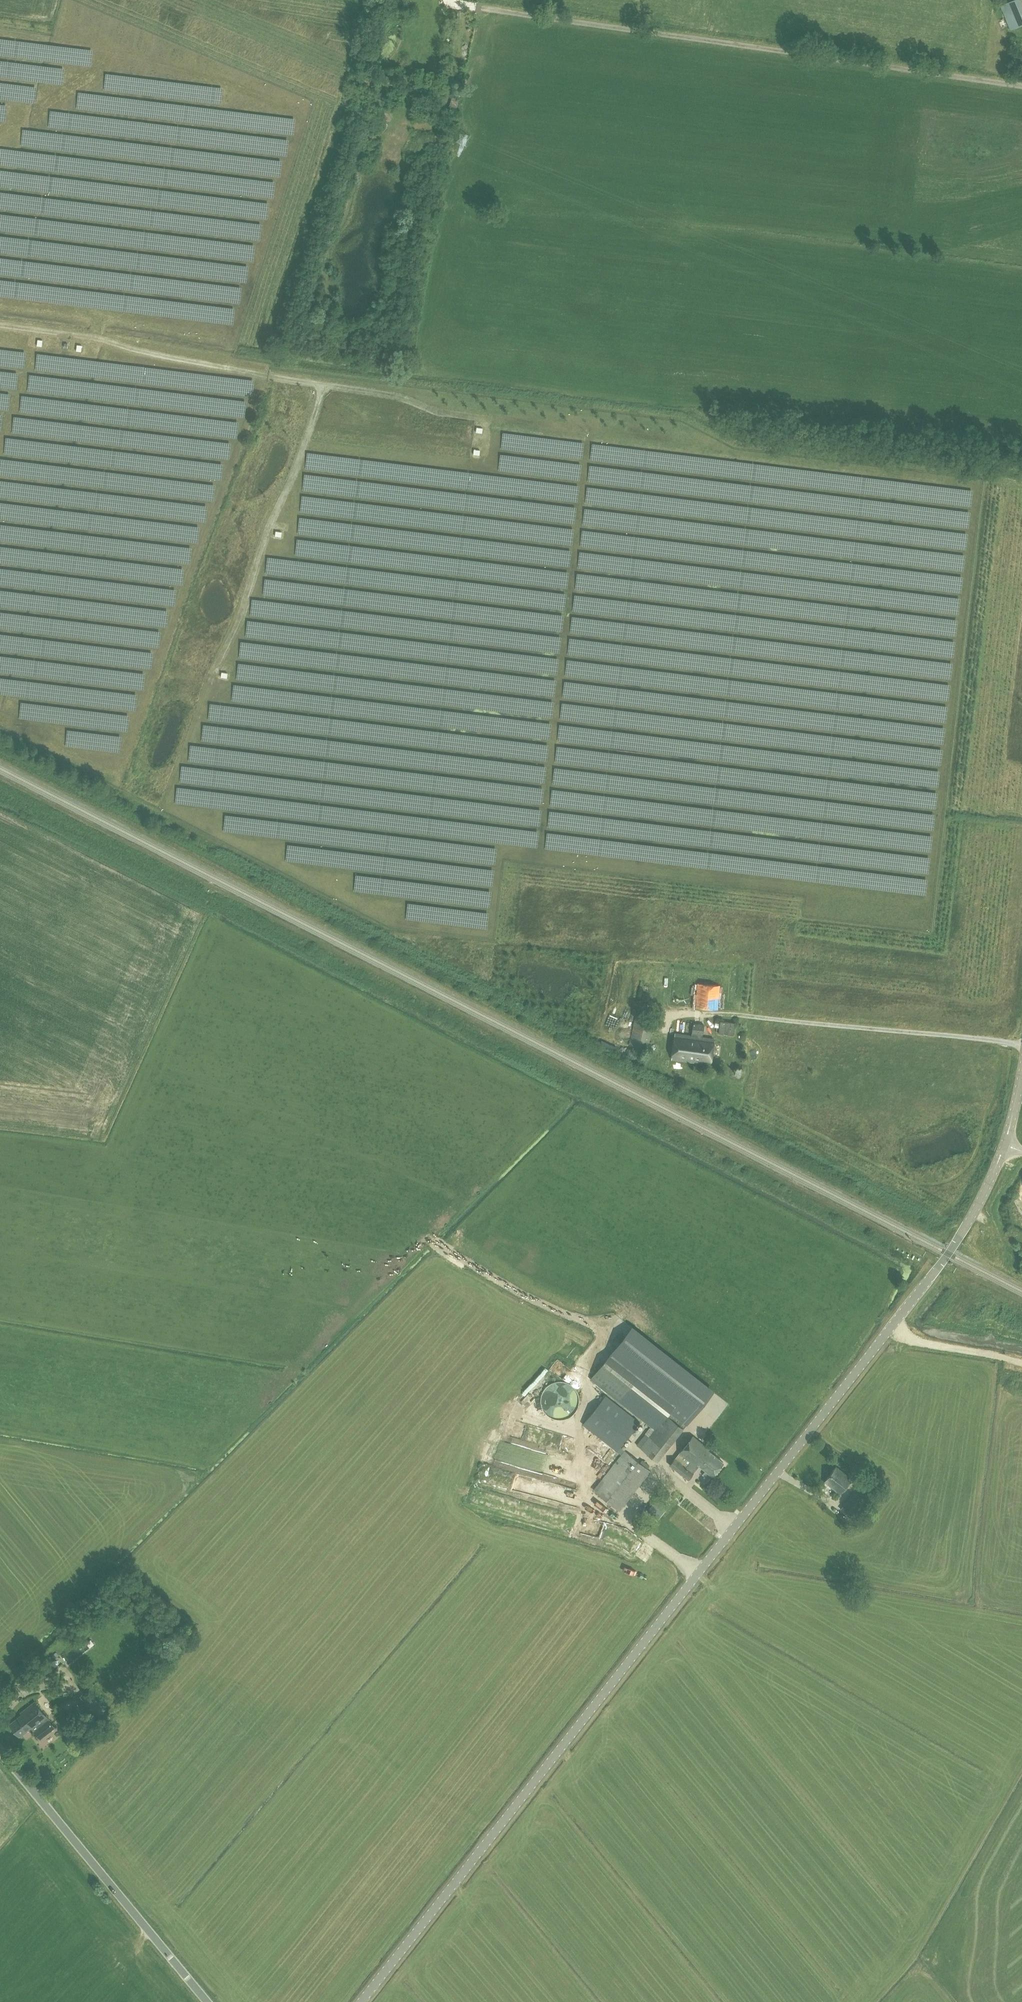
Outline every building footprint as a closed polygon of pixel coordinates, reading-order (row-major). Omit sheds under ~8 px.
[(1021,24),(1021,6),(1020,0),(1012,0),(1000,5),(1010,30),(1021,24)] [(719,1009),(720,985),(697,983),(696,1007),(719,1009)] [(636,1013),(628,1045),(648,1050),(655,1017),(636,1013)] [(701,1037),(703,1025),(693,1023),(691,1036),(675,1034),(672,1059),(710,1065),(714,1039),(701,1037)] [(592,1379),(618,1400),(655,1429),(640,1448),(658,1462),(684,1428),(713,1392),(632,1328),(618,1346),(592,1379)] [(572,1365),(564,1376),(573,1383),(581,1372),(572,1365)] [(546,1387),(544,1390),(543,1392),(541,1396),(541,1400),(541,1403),(542,1406),(544,1410),(546,1413),(549,1416),(553,1418),(557,1419),(560,1420),(563,1419),(567,1418),(572,1415),(576,1411),(577,1409),(578,1406),(579,1403),(579,1399),(578,1395),(577,1391),(574,1387),(570,1384),(567,1383),(563,1381),(559,1381),(556,1381),(552,1383),(549,1385),(546,1387)] [(525,1385),(515,1394),(520,1400),(530,1390),(525,1385)] [(583,1424),(617,1451),(621,1446),(640,1422),(606,1395),(583,1424)] [(698,1416),(705,1421),(717,1403),(710,1399),(698,1416)] [(699,1465),(713,1476),(723,1462),(710,1451),(711,1450),(693,1435),(670,1465),(688,1479),(699,1465)] [(651,1471),(624,1449),(621,1454),(593,1490),(620,1511),(651,1471)] [(837,1467),(825,1481),(840,1493),(851,1479),(837,1467)] [(555,1480),(575,1483),(575,1478),(556,1475),(555,1480)] [(866,1496),(856,1488),(841,1509),(851,1516),(866,1496)] [(621,1529),(616,1539),(626,1543),(631,1533),(621,1529)] [(84,1693),(78,1699),(95,1718),(101,1712),(84,1693)] [(55,1727),(40,1707),(35,1701),(21,1713),(22,1715),(11,1724),(20,1736),(32,1727),(41,1738),(55,1727)] [(74,1706),(57,1719),(63,1728),(81,1715),(74,1706)]
